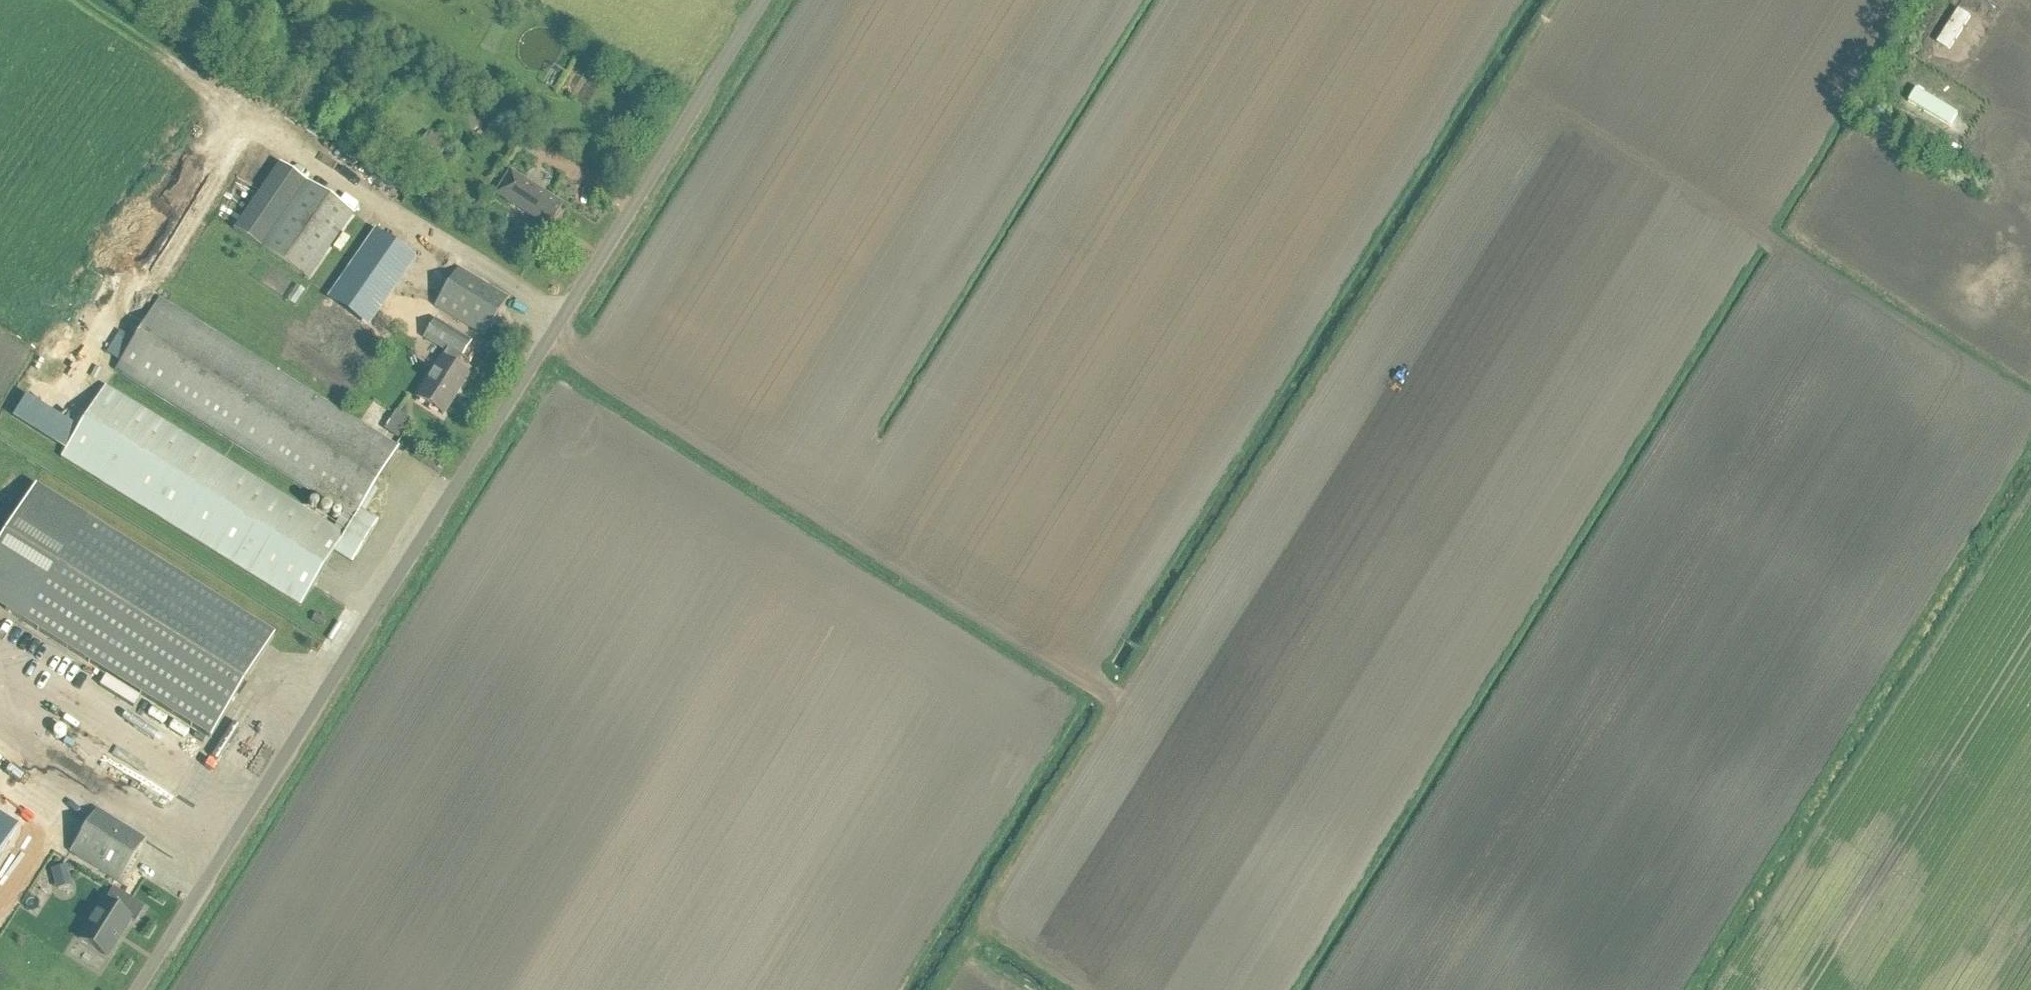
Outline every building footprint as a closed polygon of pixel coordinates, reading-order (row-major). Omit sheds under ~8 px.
[(278,169),(235,234),(307,282),(350,217),(278,169)] [(548,228),(562,205),(509,172),(495,195),(548,228)] [(327,295),(325,298),(368,327),(413,260),(371,232),(327,295)] [(59,253),(73,259),(78,248),(64,242),(59,253)] [(484,339),(507,300),(456,270),(433,308),(484,339)] [(159,301),(116,372),(79,431),(66,452),(62,459),(300,606),(334,552),(351,563),(378,521),(360,510),(398,449),(159,301)] [(459,361),(470,343),(434,321),(424,338),(446,352),(417,399),(443,415),(467,375),(454,367),(458,360),(459,361)] [(341,365),(349,351),(339,345),(331,359),(341,365)] [(12,419),(66,452),(79,431),(25,398),(12,419)] [(275,637),(36,489),(0,547),(0,610),(107,677),(141,697),(211,741),(275,637)] [(141,697),(107,677),(101,686),(134,708),(141,697)] [(119,885),(147,841),(98,810),(70,854),(119,885)] [(66,866),(49,870),(54,890),(71,885),(66,866)] [(106,958),(131,920),(135,922),(143,909),(123,897),(115,910),(101,901),(77,939),(106,958)]
